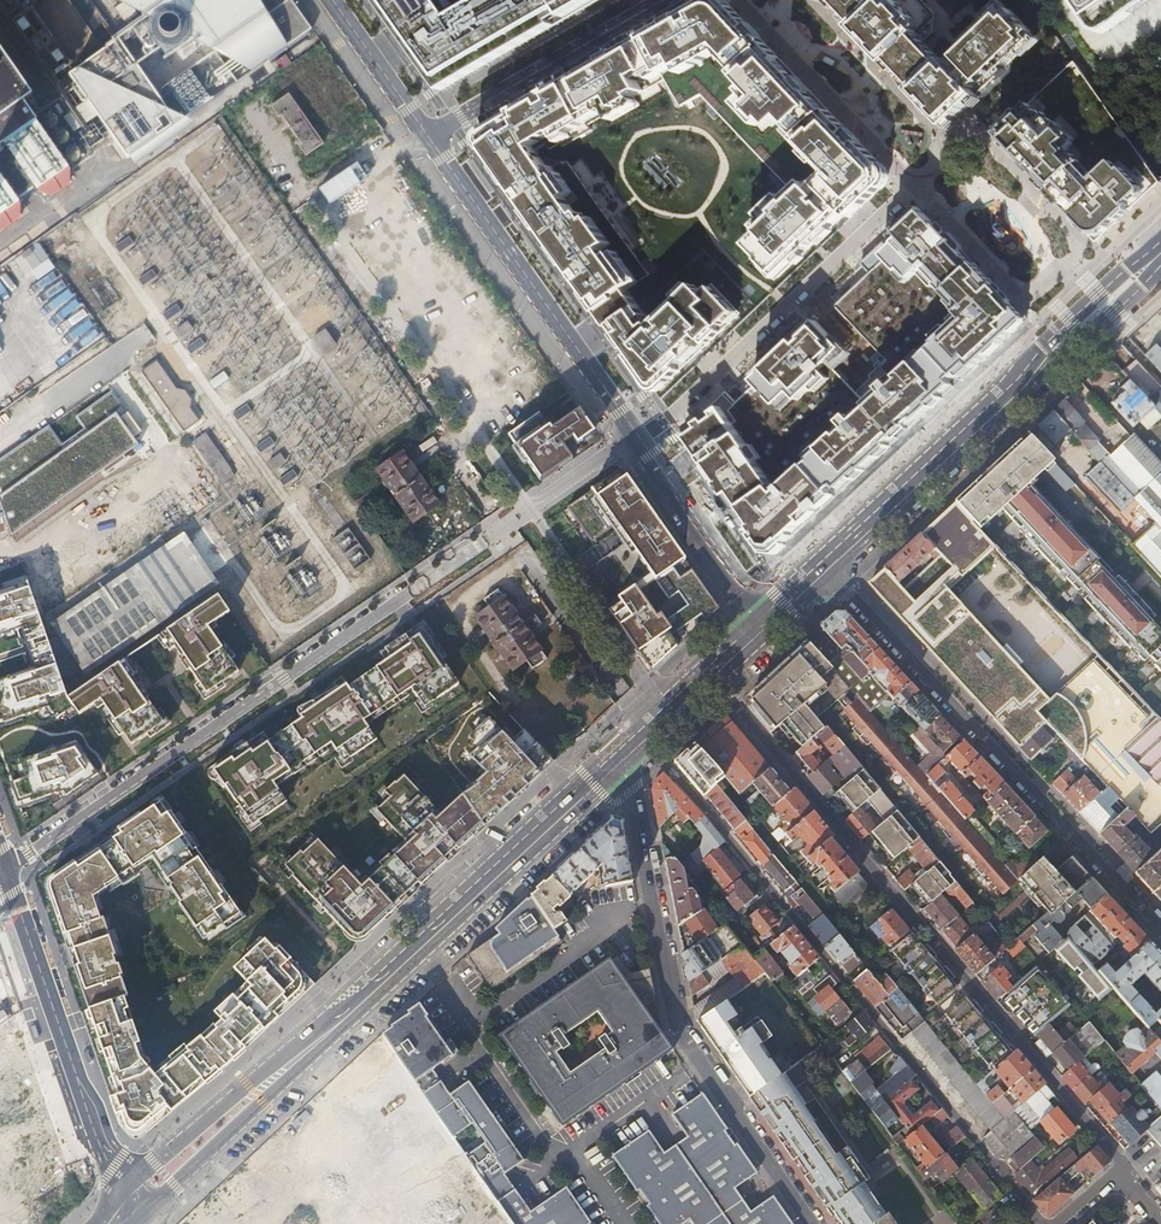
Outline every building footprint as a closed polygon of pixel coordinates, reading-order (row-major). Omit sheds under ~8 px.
[(27,39),(34,40),(36,48),(42,42),(41,47),(46,48),(42,52),(40,62),(56,81),(65,73),(62,59),(58,54),(55,43),(65,41),(51,38),(53,29),(50,16),(45,10),(52,11),(57,7),(76,2),(68,1),(71,0),(0,0),(0,8),(27,39)] [(153,20),(216,53),(268,15),(270,14),(261,0),(114,0),(153,20)] [(216,53),(253,73),(290,47),(314,30),(292,0),(290,0),(270,14),(268,15),(216,53)] [(494,60),(489,50),(573,0),(482,0),(462,12),(453,0),(381,0),(446,88),(494,60)] [(727,0),(712,0),(476,135),(660,399),(758,305),(705,249),(662,289),(573,161),(567,162),(552,158),(539,150),(547,146),(544,142),(551,138),(555,140),(559,143),(561,146),(566,144),(568,147),(596,131),(594,127),(608,118),(611,124),(668,92),(662,81),(669,77),(686,107),(706,95),(798,192),(791,199),(785,193),(753,222),(764,234),(752,246),(760,255),(750,264),(757,270),(772,278),(778,272),(785,280),(895,177),(727,0)] [(887,64),(892,59),(898,66),(934,32),(937,13),(924,0),(827,0),(887,64)] [(1093,11),(1101,22),(1104,25),(1108,27),(1114,25),(1151,0),(1085,0),(1093,11)] [(916,85),(912,90),(947,126),(968,106),(979,95),(978,94),(1034,41),(1029,35),(1032,31),(1012,9),(1008,13),(1003,7),(1001,9),(983,26),(962,45),(958,49),(946,60),(945,59),(943,60),(937,53),(910,79),(916,85)] [(171,113),(120,41),(71,76),(129,160),(185,121),(186,120),(171,113)] [(983,121),(1095,246),(1098,247),(1100,248),(1103,247),(1106,246),(1160,197),(1160,183),(1064,45),(983,121)] [(3,149),(33,191),(36,194),(71,169),(24,104),(33,97),(0,50),(0,151),(3,149)] [(275,61),(280,69),(291,62),(286,54),(275,61)] [(172,83),(191,110),(214,94),(195,67),(172,83)] [(288,94),(271,106),(279,117),(282,115),(301,142),(298,144),(305,154),(323,142),(288,94)] [(73,136),(80,132),(71,116),(64,120),(73,136)] [(18,202),(33,191),(3,149),(0,151),(0,176),(18,202)] [(475,158),(458,170),(492,216),(509,204),(475,158)] [(18,202),(0,176),(0,220),(21,205),(18,202)] [(766,554),(777,554),(1026,319),(920,208),(892,235),(898,241),(893,246),(936,288),(933,292),(961,322),(855,423),(848,416),(839,425),(846,431),(839,438),(837,435),(779,491),(775,488),(773,489),(764,480),(762,473),(753,463),(754,461),(746,452),(748,449),(734,436),(737,432),(718,410),(711,417),(708,413),(680,437),(766,554)] [(116,247),(120,254),(134,244),(129,238),(116,247)] [(44,260),(33,244),(25,250),(36,266),(44,260)] [(139,281),(144,288),(157,278),(153,271),(139,281)] [(182,312),(178,305),(164,315),(168,322),(182,312)] [(192,328),(187,322),(176,330),(180,337),(192,328)] [(752,384),(775,407),(787,395),(795,404),(841,360),(810,328),(752,384)] [(326,329),(313,338),(324,354),(338,345),(326,329)] [(205,344),(200,338),(186,348),(191,354),(205,344)] [(1157,346),(1147,356),(1160,370),(1160,350),(1157,346)] [(143,371),(185,431),(201,420),(192,407),(193,399),(187,389),(178,388),(159,360),(143,371)] [(1136,360),(1123,372),(1130,380),(1160,413),(1160,386),(1136,360)] [(229,379),(224,372),(210,382),(215,389),(229,379)] [(1160,419),(1160,413),(1130,380),(1122,387),(1126,391),(1113,403),(1134,426),(1140,421),(1149,430),(1160,419)] [(0,458),(0,501),(11,534),(139,443),(135,438),(144,431),(108,381),(0,458)] [(1077,387),(1067,396),(1087,419),(1097,410),(1077,387)] [(1098,437),(1084,422),(1085,420),(1065,399),(1053,410),(1071,430),(1100,461),(1149,514),(1156,521),(1160,527),(1160,463),(1134,433),(1131,436),(1110,455),(1098,441),(1100,439),(1098,437)] [(253,410),(248,403),(234,413),(239,420),(253,410)] [(561,423),(552,429),(541,412),(509,434),(541,481),(573,459),(564,445),(573,439),(576,443),(595,430),(580,409),(561,423)] [(1056,444),(1071,430),(1053,410),(1038,424),(1056,444)] [(494,415),(483,419),(489,436),(501,432),(494,415)] [(1110,455),(1131,436),(1116,420),(1098,437),(1100,439),(1098,441),(1110,455)] [(231,468),(232,468),(207,432),(194,441),(220,477),(221,476),(224,481),(235,473),(231,468)] [(1029,433),(1020,440),(1046,468),(1067,491),(1075,483),(1029,433)] [(275,440),(270,434),(256,444),(261,450),(275,440)] [(1020,440),(1012,448),(1038,476),(1046,468),(1020,440)] [(1070,581),(1076,587),(1105,560),(1031,482),(1038,476),(1012,448),(954,502),(981,530),(990,522),(992,525),(1005,512),(1024,532),(1026,529),(1032,536),(1028,539),(1063,576),(1067,573),(1072,578),(1070,581)] [(378,469),(396,495),(421,478),(403,452),(378,469)] [(287,460),(282,453),(270,462),(275,469),(287,460)] [(1138,524),(1149,514),(1100,461),(1086,475),(1120,511),(1124,508),(1138,524)] [(666,531),(622,469),(567,506),(576,518),(582,527),(592,541),(617,524),(636,552),(651,573),(665,593),(649,604),(635,584),(606,605),(651,670),(714,612),(716,603),(681,553),(666,531)] [(301,477),(296,470),(282,480),(287,487),(301,477)] [(439,504),(421,478),(396,495),(414,521),(439,504)] [(706,493),(714,508),(722,504),(714,489),(706,493)] [(368,494),(357,501),(368,516),(378,509),(368,494)] [(1124,749),(1153,722),(1094,659),(1051,699),(948,587),(994,545),(981,530),(954,502),(921,533),(939,554),(951,566),(913,601),(903,589),(897,583),(884,568),(868,582),(1019,748),(1046,722),(1058,735),(1063,740),(1079,758),(1090,769),(1101,780),(1107,787),(1119,800),(1127,808),(1135,816),(1144,826),(1150,833),(1152,834),(1160,826),(1160,788),(1124,749)] [(1156,521),(1148,529),(1147,527),(1140,533),(1142,535),(1131,544),(1160,576),(1160,527),(1156,521)] [(348,529),(336,536),(352,563),(363,556),(356,545),(358,544),(348,529)] [(217,584),(182,532),(51,622),(86,674),(217,584)] [(925,558),(930,563),(939,554),(921,533),(884,568),(897,583),(925,558)] [(1160,622),(1157,625),(1152,620),(1156,616),(1119,575),(1116,578),(1111,572),(1114,570),(1105,560),(1076,587),(1083,594),(1085,592),(1092,599),(1088,602),(1135,652),(1139,648),(1145,655),(1143,658),(1149,664),(1155,659),(1160,665),(1160,624),(1160,622)] [(305,565),(290,576),(303,594),(318,583),(305,565)] [(80,714),(69,697),(27,578),(0,587),(0,639),(22,632),(34,664),(0,676),(0,730),(46,713),(65,741),(15,760),(20,773),(1,780),(15,813),(66,796),(100,771),(69,721),(80,714)] [(476,616),(495,643),(523,623),(498,588),(484,599),(489,607),(476,616)] [(197,685),(206,699),(226,684),(223,681),(239,669),(231,658),(235,655),(224,639),(219,642),(211,630),(218,625),(215,621),(231,610),(220,594),(157,636),(168,652),(175,647),(182,656),(179,658),(188,671),(191,669),(200,682),(197,685)] [(542,622),(553,614),(547,605),(523,623),(495,643),(513,669),(526,660),(533,669),(547,658),(529,633),(543,623),(542,622)] [(836,613),(822,626),(842,650),(846,646),(862,663),(878,648),(846,613),(836,613)] [(277,782),(328,747),(342,766),(381,738),(368,718),(400,697),(401,698),(415,688),(421,697),(414,701),(421,712),(430,706),(429,704),(462,682),(455,672),(458,669),(447,654),(449,652),(437,635),(441,632),(429,616),(390,643),(377,651),(383,659),(354,678),(348,670),(308,697),(294,706),(303,718),(272,738),(266,730),(248,742),(247,740),(242,743),(237,746),(239,748),(207,769),(214,780),(222,775),(241,802),(234,807),(249,829),(260,821),(259,819),(289,799),(277,782)] [(822,626),(807,639),(828,663),(839,654),(882,702),(890,695),(887,691),(868,670),(862,663),(846,646),(842,650),(822,626)] [(752,701),(754,703),(750,706),(772,733),(786,722),(792,729),(789,731),(798,741),(820,722),(818,719),(840,701),(860,724),(862,727),(856,732),(865,743),(871,738),(873,741),(885,755),(885,756),(900,774),(899,774),(912,789),(912,788),(928,806),(927,807),(939,820),(941,823),(938,826),(947,836),(950,833),(953,836),(976,863),(978,866),(975,869),(984,879),(987,876),(990,879),(1002,893),(1018,879),(1005,865),(999,858),(994,853),(965,820),(925,775),(871,712),(828,663),(807,639),(756,687),(761,693),(752,701)] [(891,687),(887,691),(890,695),(894,699),(911,683),(878,648),(862,663),(868,670),(873,666),(877,671),(876,674),(876,677),(878,679),(880,680),(882,681),(883,683),(885,683),(887,682),(891,687)] [(132,743),(168,718),(152,696),(156,693),(145,678),(144,679),(140,674),(145,671),(133,653),(69,697),(80,714),(94,704),(97,708),(99,707),(105,715),(103,717),(110,727),(112,726),(119,735),(124,731),(132,743)] [(839,654),(828,663),(871,712),(882,702),(839,654)] [(585,682),(595,675),(589,666),(578,673),(585,682)] [(922,720),(917,724),(919,727),(923,730),(940,715),(911,683),(894,699),(899,705),(904,700),(909,705),(907,707),(915,717),(917,715),(922,720)] [(503,688),(499,691),(498,695),(501,699),(505,700),(509,697),(509,693),(507,689),(503,688)] [(480,777),(481,780),(461,793),(484,826),(544,770),(493,715),(470,735),(476,740),(465,749),(488,769),(480,777)] [(943,753),(961,737),(940,715),(923,730),(929,738),(934,733),(941,741),(936,745),(943,753)] [(771,768),(726,716),(696,743),(722,771),(727,777),(740,794),(771,768)] [(1158,717),(1153,722),(1124,749),(1160,788),(1160,720),(1158,717)] [(817,736),(826,729),(820,722),(798,741),(803,748),(810,742),(809,740),(816,735),(817,736)] [(1031,760),(1058,735),(1046,722),(1019,748),(1031,760)] [(862,727),(860,724),(854,729),(856,732),(862,727)] [(821,738),(835,755),(845,746),(829,726),(826,729),(817,736),(810,742),(803,748),(797,753),(814,773),(824,765),(821,761),(827,756),(819,747),(822,745),(818,740),(821,738)] [(919,727),(912,734),(938,763),(946,756),(943,753),(936,745),(929,738),(923,730),(919,727)] [(603,740),(611,732),(608,729),(600,737),(603,740)] [(686,730),(677,738),(680,741),(689,733),(686,730)] [(957,769),(962,774),(980,758),(963,740),(946,756),(938,763),(925,775),(965,820),(972,814),(975,811),(947,780),(942,785),(938,779),(945,773),(941,769),(950,760),(953,764),(950,767),(954,772),(957,769)] [(1066,757),(1073,764),(1076,761),(1079,758),(1063,740),(1056,746),(1066,757)] [(722,771),(696,743),(673,764),(704,796),(706,795),(717,785),(727,777),(722,771)] [(834,762),(850,781),(864,769),(845,746),(835,755),(824,765),(814,773),(809,777),(829,800),(834,795),(845,786),(829,766),(834,762)] [(1073,764),(1066,757),(1046,776),(1052,783),(1067,770),(1073,764)] [(988,791),(983,797),(986,801),(1005,785),(980,758),(962,774),(965,778),(971,773),(976,778),(973,781),(980,789),(984,786),(988,791)] [(1080,765),(1087,772),(1090,769),(1079,758),(1076,761),(1080,765)] [(1080,765),(1076,761),(1073,764),(1067,770),(1071,774),(1080,765)] [(791,792),(771,768),(740,794),(746,801),(759,791),(767,800),(754,811),(760,818),(774,806),(791,792)] [(845,786),(834,795),(842,804),(844,802),(850,809),(868,794),(871,797),(869,798),(870,800),(881,790),(864,769),(850,781),(845,786)] [(1078,781),(1071,774),(1067,770),(1052,783),(1063,795),(1078,781)] [(420,886),(484,826),(461,793),(448,806),(447,804),(441,810),(404,771),(381,792),(387,799),(373,811),(385,825),(390,821),(401,835),(361,873),(352,863),(349,866),(318,833),(281,868),(294,883),(298,879),(315,897),(310,902),(324,917),(330,912),(348,931),(347,933),(348,936),(350,938),(353,939),(356,940),(358,940),(361,939),(392,909),(393,910),(414,891),(414,889),(413,888),(418,884),(420,886)] [(706,817),(664,772),(656,780),(653,789),(660,826),(675,814),(683,824),(690,818),(694,822),(691,825),(693,827),(695,825),(706,817)] [(1094,787),(1083,776),(1078,781),(1063,795),(1080,813),(1107,787),(1101,780),(1094,787)] [(706,795),(734,830),(746,820),(717,785),(706,795)] [(986,801),(1016,834),(1035,817),(1005,785),(986,801)] [(1119,800),(1107,787),(1080,813),(1100,835),(1120,815),(1111,806),(1119,800)] [(780,827),(772,833),(779,841),(786,835),(815,811),(795,788),(791,792),(774,806),(789,824),(782,830),(780,827)] [(869,800),(885,820),(898,810),(881,790),(870,800),(869,800)] [(973,797),(981,806),(986,801),(983,797),(978,793),(973,797)] [(868,794),(850,809),(854,813),(860,808),(869,800),(870,800),(869,798),(871,797),(868,794)] [(97,895),(142,861),(161,889),(160,889),(171,905),(169,906),(195,944),(235,917),(157,804),(46,881),(119,1093),(111,1096),(120,1123),(135,1141),(228,1064),(315,983),(280,945),(275,949),(265,939),(235,967),(248,981),(213,1013),(223,1024),(218,1029),(213,1024),(188,1048),(183,1043),(171,1054),(176,1059),(168,1066),(138,1034),(134,1021),(138,1019),(123,974),(124,973),(120,962),(119,963),(116,954),(117,954),(97,895)] [(876,828),(860,808),(854,813),(851,816),(846,820),(862,840),(869,834),(876,828)] [(1124,827),(1135,816),(1127,808),(1120,815),(1100,835),(1116,852),(1133,837),(1124,827)] [(876,828),(869,834),(888,856),(905,841),(910,847),(920,838),(898,810),(885,820),(876,828)] [(800,852),(806,859),(831,839),(835,836),(815,811),(786,835),(792,842),(800,836),(803,838),(807,842),(807,846),(800,852)] [(1001,847),(972,814),(965,820),(994,853),(1001,847)] [(722,837),(706,817),(695,825),(705,837),(712,845),(722,837)] [(1029,848),(1048,831),(1035,817),(1016,834),(1001,847),(994,853),(999,858),(1006,851),(1008,853),(1022,841),(1029,848)] [(605,883),(600,884),(600,887),(633,881),(622,821),(613,819),(580,849),(598,868),(603,864),(605,875),(603,876),(605,883)] [(734,830),(763,865),(775,855),(746,820),(734,830)] [(1146,837),(1150,833),(1144,826),(1140,830),(1146,837)] [(1135,834),(1133,837),(1116,852),(1136,873),(1158,852),(1160,849),(1160,844),(1159,842),(1151,849),(1146,844),(1145,845),(1135,834)] [(712,845),(705,837),(701,846),(690,855),(698,864),(718,849),(720,847),(726,842),(722,837),(712,845)] [(922,872),(924,875),(940,862),(920,838),(910,847),(897,858),(900,861),(911,851),(926,870),(922,872)] [(859,873),(831,839),(806,859),(799,865),(803,870),(810,864),(818,866),(824,873),(826,871),(829,874),(826,876),(830,881),(830,888),(822,894),(826,899),(833,893),(859,873)] [(905,841),(888,856),(893,862),(897,858),(910,847),(905,841)] [(689,889),(685,871),(663,842),(679,925),(685,921),(701,910),(699,898),(693,888),(689,889)] [(726,854),(720,847),(718,849),(719,849),(699,865),(704,872),(708,868),(725,889),(740,876),(724,856),(726,854)] [(593,874),(599,869),(598,868),(580,849),(553,875),(571,895),(587,880),(590,883),(595,879),(595,876),(593,874)] [(1158,852),(1136,873),(1153,892),(1160,885),(1160,849),(1158,852)] [(1011,859),(1005,865),(1018,879),(1040,860),(1032,851),(1016,866),(1011,859)] [(964,868),(971,865),(967,854),(960,856),(964,868)] [(785,891),(796,882),(775,855),(763,865),(785,891)] [(1040,860),(1018,879),(1031,894),(1057,871),(1043,857),(1040,860)] [(1092,879),(1072,857),(1057,871),(1031,894),(1047,913),(1051,917),(1092,879)] [(922,877),(911,886),(924,901),(943,885),(946,888),(945,889),(946,890),(947,889),(956,881),(950,875),(951,874),(940,862),(924,875),(922,877)] [(911,869),(897,881),(906,891),(911,886),(922,877),(917,871),(911,869)] [(868,884),(859,873),(833,893),(842,905),(868,884)] [(567,919),(566,917),(561,911),(558,911),(557,912),(554,908),(558,905),(559,907),(561,907),(571,897),(571,895),(553,875),(532,895),(533,896),(555,928),(567,919)] [(757,900),(740,878),(723,892),(738,910),(749,902),(751,904),(757,900)] [(1035,937),(1049,953),(1055,948),(1063,941),(1050,925),(1055,921),(1057,923),(1060,924),(1066,920),(1065,916),(1082,900),(1089,908),(1086,910),(1089,913),(1090,911),(1108,896),(1092,879),(1051,917),(1047,913),(1019,937),(1023,942),(1037,930),(1039,932),(1035,937)] [(957,895),(968,908),(974,903),(956,881),(947,889),(951,895),(957,895)] [(785,891),(790,898),(792,896),(801,888),(796,882),(785,891)] [(943,885),(924,901),(928,906),(940,895),(946,890),(945,889),(946,888),(943,885)] [(810,919),(813,923),(813,922),(823,914),(801,888),(792,896),(805,912),(806,911),(812,918),(810,919)] [(940,895),(928,906),(927,906),(922,911),(940,932),(958,916),(940,895)] [(530,899),(529,897),(496,928),(499,932),(467,953),(491,989),(563,940),(555,928),(533,896),(530,899)] [(1066,933),(1069,936),(1094,965),(1121,940),(1125,944),(1122,946),(1132,957),(1115,973),(1107,964),(1098,971),(1115,989),(1149,1028),(1157,1021),(1160,1025),(1160,1008),(1155,1013),(1131,986),(1144,974),(1160,994),(1160,953),(1108,896),(1090,911),(1089,913),(1066,933)] [(528,897),(495,926),(496,928),(529,897),(528,897)] [(958,916),(940,932),(955,950),(977,933),(979,930),(989,922),(988,921),(974,903),(968,908),(958,916)] [(762,935),(757,939),(765,949),(770,945),(778,938),(771,929),(779,922),(765,904),(748,917),(762,935)] [(832,906),(823,914),(831,924),(840,916),(832,906)] [(719,928),(705,908),(701,910),(685,921),(699,942),(710,934),(719,928)] [(910,931),(892,909),(891,910),(879,920),(884,927),(882,928),(884,931),(886,934),(883,937),(891,946),(910,931)] [(814,932),(826,946),(840,935),(831,924),(823,914),(813,922),(818,928),(814,932)] [(884,927),(879,920),(869,928),(877,937),(884,931),(882,928),(884,927)] [(818,928),(813,922),(813,923),(809,926),(814,932),(818,928)] [(983,935),(993,927),(989,922),(979,930),(983,935)] [(699,942),(684,952),(690,982),(721,961),(743,945),(726,923),(719,928),(710,934),(699,942)] [(820,958),(794,926),(778,938),(770,945),(777,953),(781,951),(792,965),(789,968),(797,977),(808,968),(820,958)] [(896,961),(920,942),(915,936),(918,933),(913,928),(910,931),(891,946),(889,948),(893,953),(891,955),(896,961)] [(980,936),(977,933),(955,950),(960,956),(976,974),(1005,949),(1009,946),(1003,938),(993,946),(995,949),(990,953),(977,938),(980,936)] [(826,946),(842,966),(856,955),(840,935),(826,946)] [(771,981),(783,972),(782,971),(775,961),(765,949),(757,939),(755,936),(751,939),(761,951),(753,957),(765,972),(771,981)] [(1063,941),(1055,948),(1100,1001),(1115,989),(1098,971),(1094,965),(1069,936),(1063,941)] [(1012,957),(1026,946),(1023,942),(1019,937),(1015,940),(1009,946),(1005,949),(1012,957)] [(908,970),(932,950),(928,945),(925,947),(920,942),(896,961),(902,968),(904,966),(908,970)] [(736,977),(744,987),(765,972),(753,957),(743,945),(721,961),(690,982),(693,996),(730,970),(736,977)] [(915,984),(938,964),(934,958),(936,956),(932,950),(908,970),(912,975),(910,977),(915,984)] [(842,966),(848,974),(862,963),(856,955),(842,966)] [(673,1048),(664,1034),(652,977),(627,981),(610,959),(500,1034),(562,1124),(673,1048)] [(778,959),(775,961),(782,971),(786,968),(778,959)] [(927,993),(951,972),(946,967),(944,970),(938,964),(915,984),(919,988),(921,986),(927,993)] [(1002,966),(983,983),(998,1000),(1001,997),(1012,987),(1007,981),(1011,977),(1002,966)] [(1065,998),(1036,966),(1012,987),(1001,997),(1036,1036),(1038,1034),(1050,1024),(1071,1006),(1068,1002),(1070,1000),(1067,996),(1065,998)] [(815,977),(808,968),(797,977),(791,982),(803,998),(817,987),(831,976),(825,969),(815,977)] [(854,981),(876,1007),(889,996),(880,985),(868,970),(854,981)] [(934,1006),(957,986),(952,980),(955,978),(951,972),(927,993),(931,997),(928,999),(934,1006)] [(0,973),(0,1011),(10,1003),(0,973)] [(840,982),(833,974),(831,976),(817,987),(821,991),(814,996),(819,1002),(811,1008),(818,1017),(821,1014),(840,999),(832,988),(840,982)] [(744,987),(736,977),(695,1005),(697,1019),(726,999),(744,987)] [(890,977),(880,985),(889,996),(899,988),(890,977)] [(914,1007),(899,988),(889,996),(901,1011),(897,1014),(900,1018),(914,1007)] [(901,1011),(889,996),(876,1007),(887,1022),(897,1014),(901,1011)] [(955,1026),(979,1006),(974,1000),(972,1003),(966,996),(943,1016),(949,1023),(951,1021),(955,1026)] [(726,999),(697,1019),(716,1047),(750,1096),(752,1094),(783,1073),(795,1065),(784,1050),(769,1060),(759,1045),(772,1036),(758,1015),(751,1020),(752,1022),(742,1028),(741,1026),(733,1032),(730,1028),(741,1020),(726,999)] [(852,1013),(840,999),(821,1014),(823,1017),(828,1013),(837,1025),(852,1013)] [(589,1221),(565,1185),(529,1209),(503,1171),(526,1155),(503,1123),(496,1128),(486,1114),(493,1109),(471,1076),(450,1091),(435,1068),(453,1055),(445,1044),(448,1042),(420,1003),(409,1013),(409,1014),(404,1017),(383,1037),(513,1223),(584,1223),(589,1221)] [(962,1039),(985,1019),(980,1013),(983,1011),(979,1006),(955,1026),(960,1032),(958,1034),(962,1039)] [(914,1007),(900,1018),(946,1075),(960,1063),(914,1007)] [(875,1026),(864,1012),(846,1026),(853,1035),(845,1042),(849,1047),(875,1026)] [(974,1048),(997,1028),(993,1023),(990,1025),(985,1019),(962,1039),(967,1045),(970,1043),(974,1048)] [(1054,1052),(1069,1071),(1079,1062),(1085,1058),(1105,1041),(1090,1022),(1074,1035),(1054,1052)] [(1063,1039),(1050,1024),(1038,1034),(1054,1052),(1074,1035),(1070,1031),(1064,1036),(1065,1037),(1063,1039)] [(833,1028),(829,1031),(833,1036),(838,1032),(836,1029),(833,1028)] [(981,1061),(1004,1041),(999,1036),(1002,1033),(997,1028),(974,1048),(977,1053),(975,1054),(981,1061)] [(1154,1034),(1149,1028),(1141,1034),(1138,1030),(1133,1032),(1127,1037),(1126,1041),(1125,1042),(1128,1046),(1117,1055),(1128,1068),(1132,1073),(1156,1052),(1160,1058),(1160,1042),(1154,1034)] [(872,1048),(842,1072),(851,1082),(864,1072),(884,1056),(887,1053),(891,1050),(880,1036),(875,1040),(876,1042),(870,1046),(872,1048)] [(22,1043),(34,1084),(52,1079),(40,1038),(22,1043)] [(994,1069),(1016,1050),(1011,1044),(1009,1047),(1004,1041),(981,1061),(986,1067),(988,1066),(992,1070),(994,1069)] [(1002,1079),(1010,1089),(1033,1070),(1016,1050),(994,1069),(999,1076),(997,1078),(1000,1082),(1002,1079)] [(916,1076),(900,1056),(889,1069),(893,1074),(874,1089),(882,1098),(885,1101),(911,1080),(916,1076)] [(1091,1065),(1085,1058),(1079,1062),(1069,1071),(1062,1077),(1074,1090),(1090,1076),(1101,1068),(1097,1064),(1096,1063),(1094,1063),(1093,1064),(1091,1065)] [(960,1063),(946,1075),(992,1130),(1006,1119),(993,1103),(991,1101),(987,1096),(985,1093),(983,1091),(977,1083),(960,1063)] [(1119,1075),(1128,1087),(1129,1086),(1138,1079),(1132,1073),(1128,1068),(1119,1075)] [(1010,1089),(1023,1104),(1038,1090),(1045,1084),(1033,1070),(1010,1089)] [(863,1098),(874,1089),(870,1084),(872,1082),(864,1072),(851,1082),(863,1098)] [(993,1075),(990,1072),(983,1078),(987,1083),(992,1079),(991,1077),(993,1075)] [(886,1213),(882,1216),(860,1184),(863,1182),(857,1173),(860,1171),(855,1164),(847,1146),(838,1152),(827,1135),(823,1138),(807,1114),(810,1112),(783,1073),(752,1094),(763,1109),(760,1111),(776,1135),(779,1133),(796,1158),(803,1168),(806,1166),(810,1171),(807,1173),(813,1183),(810,1185),(817,1194),(829,1211),(831,1209),(842,1223),(894,1223),(886,1213)] [(1141,1084),(1147,1091),(1159,1105),(1160,1108),(1160,1082),(1153,1073),(1141,1084)] [(1097,1084),(1090,1076),(1074,1090),(1085,1104),(1090,1099),(1109,1084),(1114,1080),(1111,1077),(1108,1079),(1106,1077),(1097,1084)] [(987,1083),(983,1078),(977,1083),(983,1091),(989,1085),(987,1083)] [(919,1089),(911,1080),(885,1101),(899,1119),(906,1127),(911,1134),(922,1126),(922,1125),(926,1123),(929,1120),(934,1116),(938,1113),(943,1109),(935,1099),(917,1115),(912,1114),(905,1105),(905,1100),(919,1089)] [(1038,1090),(1054,1109),(1057,1107),(1061,1103),(1045,1084),(1038,1090)] [(1119,1095),(1109,1084),(1090,1099),(1100,1111),(1119,1095)] [(1135,1093),(1129,1086),(1128,1087),(1119,1095),(1100,1111),(1110,1123),(1126,1109),(1122,1104),(1135,1093)] [(998,1087),(989,1094),(987,1096),(991,1101),(993,1103),(1002,1096),(1004,1094),(998,1087)] [(863,1098),(870,1107),(882,1098),(874,1089),(863,1098)] [(1040,1121),(1054,1109),(1038,1090),(1023,1104),(1014,1111),(1006,1119),(992,1130),(1012,1155),(1029,1140),(1028,1139),(1025,1141),(1021,1137),(1030,1130),(1040,1121)] [(795,1223),(774,1194),(751,1210),(735,1186),(758,1171),(738,1142),(731,1147),(721,1133),(728,1127),(703,1091),(671,1113),(687,1135),(664,1151),(648,1128),(612,1153),(636,1189),(643,1184),(653,1198),(646,1203),(660,1223),(679,1223),(689,1218),(693,1223),(794,1223),(795,1223)] [(763,1109),(752,1094),(750,1096),(760,1111),(763,1109)] [(1014,1111),(1002,1096),(993,1103),(1006,1119),(1014,1111)] [(882,1098),(870,1107),(887,1129),(899,1119),(885,1101),(882,1098)] [(1130,1105),(1126,1109),(1110,1123),(1113,1127),(1122,1138),(1118,1142),(1125,1150),(1147,1130),(1160,1118),(1160,1108),(1159,1105),(1147,1116),(1139,1106),(1135,1110),(1130,1105)] [(1075,1129),(1057,1107),(1054,1109),(1040,1121),(1059,1143),(1075,1129)] [(949,1116),(943,1109),(938,1113),(934,1116),(929,1120),(931,1122),(935,1127),(949,1116)] [(1147,1130),(1160,1146),(1160,1118),(1147,1130)] [(906,1127),(899,1119),(887,1129),(893,1137),(906,1127)] [(911,1134),(905,1139),(927,1167),(945,1154),(945,1153),(922,1125),(922,1126),(911,1134)] [(943,1144),(948,1151),(966,1137),(958,1126),(943,1138),(943,1144)] [(992,1130),(983,1139),(998,1157),(1007,1159),(1012,1155),(992,1130)] [(1028,1139),(1029,1140),(1032,1143),(1012,1160),(1020,1169),(1034,1157),(1045,1148),(1030,1130),(1021,1137),(1025,1141),(1028,1139)] [(796,1158),(779,1133),(776,1135),(793,1160),(796,1158)] [(1075,1148),(1083,1157),(1090,1152),(1082,1143),(1075,1148)] [(1111,1162),(1097,1145),(1090,1152),(1083,1157),(1082,1158),(1096,1175),(1111,1162)] [(1037,1160),(1034,1157),(1020,1169),(1017,1171),(1013,1175),(1033,1200),(1042,1193),(1038,1188),(1047,1181),(1048,1182),(1049,1181),(1049,1182),(1077,1157),(1069,1148),(1046,1167),(1043,1164),(1039,1168),(1034,1162),(1037,1160)] [(957,1169),(945,1154),(927,1167),(921,1173),(926,1179),(935,1172),(942,1181),(943,1180),(944,1182),(945,1181),(955,1173),(954,1171),(957,1169)] [(989,1178),(971,1157),(957,1169),(954,1171),(955,1173),(970,1193),(989,1178)] [(1082,1158),(1076,1163),(1082,1170),(1077,1175),(1085,1184),(1096,1175),(1082,1158)] [(1020,1169),(1012,1160),(1010,1162),(1017,1171),(1020,1169)] [(1076,1163),(1059,1178),(1065,1185),(1077,1175),(1082,1170),(1076,1163)] [(862,1174),(860,1171),(857,1173),(863,1182),(866,1180),(862,1174)] [(981,1207),(984,1210),(1002,1195),(989,1178),(970,1193),(981,1207)] [(1042,1193),(1033,1200),(1047,1217),(1074,1194),(1065,1185),(1059,1178),(1042,1193)] [(954,1204),(956,1202),(959,1200),(945,1181),(944,1182),(943,1180),(942,1181),(933,1188),(949,1208),(954,1204)] [(967,1216),(956,1202),(954,1204),(949,1208),(959,1222),(967,1216)] [(984,1210),(981,1207),(968,1217),(974,1218),(984,1210)]
